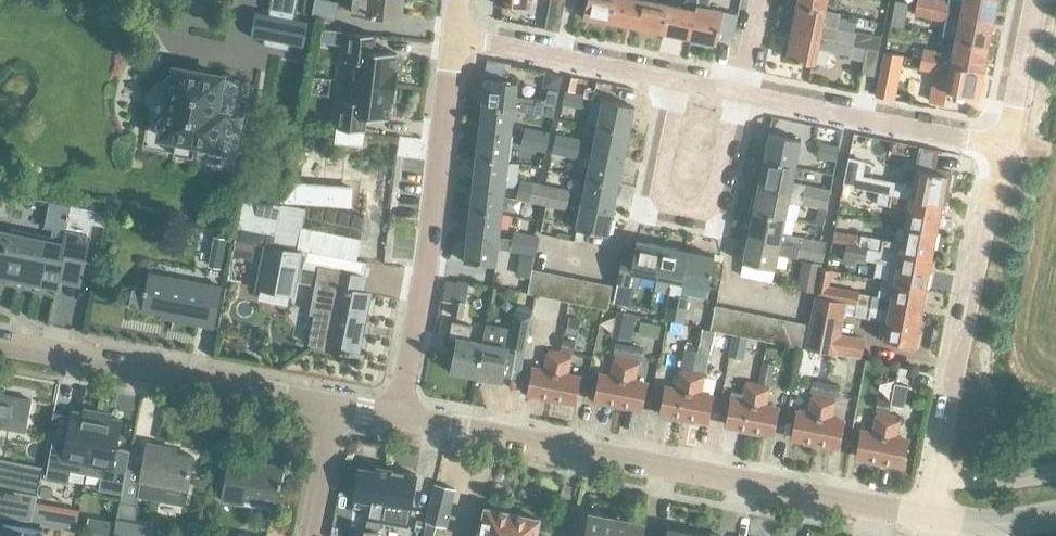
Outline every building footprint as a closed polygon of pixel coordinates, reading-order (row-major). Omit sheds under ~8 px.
[(313,14),(336,19),(340,3),(327,0),(317,0),(313,14)] [(352,12),(401,18),(403,0),(354,0),(352,12)] [(611,21),(615,0),(587,0),(584,16),(592,17),(595,22),(607,24),(607,20),(611,21)] [(637,26),(643,0),(615,0),(611,21),(637,26)] [(665,32),(670,4),(655,1),(655,0),(643,0),(637,26),(665,32)] [(690,37),(698,0),(684,0),(683,6),(670,4),(665,32),(690,37)] [(690,37),(700,39),(701,43),(713,45),(714,42),(717,43),(724,10),(709,7),(710,0),(698,0),(690,37)] [(798,3),(825,9),(827,0),(798,0),(798,3)] [(919,4),(994,19),(998,0),(963,0),(963,1),(956,0),(952,0),(952,2),(943,0),(919,0),(919,4)] [(798,3),(792,30),(853,43),(867,46),(880,49),(882,38),(836,28),(839,12),(825,9),(798,3)] [(959,25),(956,38),(989,45),(994,19),(919,4),(917,13),(948,20),(948,23),(959,25)] [(309,21),(255,11),(250,37),(264,40),(263,45),(289,50),(290,44),(304,47),(309,21)] [(853,43),(792,30),(786,57),(815,63),(818,47),(851,54),(853,43)] [(375,35),(349,32),(345,60),(355,62),(353,81),(397,86),(399,71),(395,70),(397,53),(373,50),(375,35)] [(956,38),(951,64),(984,70),(989,45),(956,38)] [(867,46),(862,72),(875,75),(880,49),(867,46)] [(923,58),(938,61),(940,51),(925,48),(923,58)] [(880,76),(893,79),(899,53),(886,50),(880,76)] [(984,70),(951,64),(938,61),(923,58),(921,68),(936,71),(930,100),(944,103),(947,90),(978,96),(984,70)] [(175,67),(174,74),(169,75),(166,79),(167,84),(171,87),(165,117),(161,118),(158,122),(159,127),(163,130),(162,137),(176,139),(174,154),(193,157),(196,143),(219,147),(225,114),(238,117),(238,114),(243,115),(246,98),(242,97),(245,81),(222,77),(222,76),(208,73),(208,69),(206,68),(205,76),(196,74),(197,67),(195,66),(194,71),(175,67)] [(508,79),(508,75),(485,71),(485,75),(508,79)] [(560,89),(563,74),(547,71),(544,86),(549,87),(560,89)] [(486,77),(483,103),(515,107),(554,115),(560,89),(549,87),(546,98),(516,95),(518,81),(486,77)] [(570,77),(567,91),(575,93),(578,79),(570,77)] [(397,86),(353,81),(351,100),(341,99),(337,128),(363,131),(365,116),(389,119),(391,101),(395,101),(397,86)] [(584,96),(583,98),(593,100),(595,90),(585,88),(584,94),(584,96)] [(565,91),(563,102),(582,106),(584,94),(575,93),(567,91),(565,91)] [(598,125),(629,132),(635,105),(603,98),(598,125)] [(483,103),(480,129),(512,133),(515,107),(483,103)] [(598,125),(592,150),(624,157),(629,132),(598,125)] [(337,128),(336,143),(362,146),(363,131),(337,128)] [(526,128),(524,138),(550,143),(552,134),(526,128)] [(480,129),(477,155),(509,159),(512,133),(480,129)] [(770,132),(764,158),(796,165),(801,138),(770,132)] [(581,150),(582,148),(583,140),(558,135),(556,145),(581,150)] [(550,143),(524,138),(522,148),(548,153),(550,143)] [(815,169),(821,170),(834,173),(840,146),(820,142),(815,169)] [(579,160),(581,150),(556,145),(553,154),(579,160)] [(592,150),(587,176),(619,182),(624,157),(592,150)] [(477,155),(474,181),(506,185),(509,159),(477,155)] [(764,158),(759,184),(830,198),(832,189),(793,181),(796,165),(764,158)] [(844,183),(942,202),(947,174),(918,169),(914,186),(862,176),(865,161),(849,158),(844,183)] [(587,176),(582,201),(614,208),(619,182),(587,176)] [(520,187),(517,197),(517,200),(528,203),(533,182),(521,180),(520,187)] [(474,181),(471,207),(503,211),(504,196),(517,197),(520,187),(506,185),(474,181)] [(533,182),(528,203),(540,205),(545,185),(533,182)] [(282,201),(352,206),(353,187),(289,183),(282,201)] [(907,225),(937,230),(942,202),(844,183),(844,184),(842,196),(910,209),(907,225)] [(759,184),(754,209),(786,215),(789,199),(828,207),(830,198),(759,184)] [(545,185),(540,205),(554,208),(558,188),(545,185)] [(558,188),(554,208),(567,211),(570,199),(571,191),(558,188)] [(245,225),(282,233),(288,204),(251,196),(245,225)] [(614,208),(582,201),(577,228),(608,234),(614,208)] [(3,269),(39,276),(38,283),(57,287),(61,265),(81,269),(81,273),(82,273),(92,222),(105,224),(107,212),(59,202),(54,229),(65,231),(63,242),(29,236),(10,232),(0,230),(0,269),(3,269)] [(471,207),(468,233),(500,236),(503,211),(471,207)] [(754,209),(749,235),(825,250),(827,242),(782,233),(786,215),(754,209)] [(860,245),(931,259),(937,230),(907,225),(903,244),(862,237),(860,245)] [(514,231),(513,239),(510,249),(523,251),(527,233),(514,231)] [(500,236),(468,233),(465,260),(497,263),(499,246),(510,249),(513,239),(500,236)] [(540,236),(527,233),(523,251),(536,254),(540,236)] [(850,234),(848,243),(860,245),(862,237),(850,234)] [(825,250),(749,235),(744,261),(775,267),(779,251),(823,260),(825,250)] [(642,274),(656,277),(663,245),(638,240),(637,240),(634,253),(624,251),(617,282),(618,282),(614,301),(626,303),(629,285),(639,287),(642,274)] [(234,255),(253,259),(256,245),(237,241),(234,255)] [(889,279),(926,286),(931,259),(860,245),(848,243),(846,255),(892,264),(889,279)] [(260,288),(256,308),(286,314),(290,294),(294,294),(302,252),(266,245),(257,287),(260,288)] [(680,294),(688,250),(663,245),(656,277),(672,280),(669,293),(671,293),(680,294)] [(715,255),(688,250),(680,294),(681,294),(683,282),(708,287),(708,286),(709,286),(715,255)] [(301,263),(297,283),(316,286),(311,313),(316,314),(310,343),(327,346),(326,348),(358,355),(371,294),(363,293),(366,277),(366,276),(301,263)] [(528,292),(542,295),(547,271),(533,268),(528,292)] [(805,268),(802,287),(817,290),(820,276),(821,271),(805,268)] [(542,295),(555,298),(560,274),(547,271),(542,295)] [(129,307),(174,315),(173,318),(213,326),(221,285),(150,272),(147,289),(133,286),(129,307)] [(555,298),(568,300),(573,276),(560,274),(555,298)] [(568,300),(581,303),(586,279),(573,276),(568,300)] [(920,315),(922,303),(927,302),(929,292),(925,290),(926,286),(889,279),(883,278),(879,297),(828,286),(830,278),(820,276),(817,290),(816,295),(837,299),(837,300),(847,302),(857,304),(857,303),(858,303),(920,315)] [(581,303),(594,306),(599,282),(586,279),(581,303)] [(462,316),(468,283),(458,281),(457,284),(447,282),(443,303),(453,305),(451,315),(462,316)] [(599,282),(594,306),(608,308),(612,285),(599,282)] [(671,293),(668,305),(687,309),(689,296),(681,294),(680,294),(671,293)] [(836,354),(845,313),(847,302),(837,300),(837,299),(816,295),(810,324),(805,347),(836,354)] [(538,297),(534,318),(564,324),(569,303),(538,297)] [(922,331),(918,328),(920,315),(858,303),(857,303),(857,304),(847,302),(845,313),(881,321),(878,337),(899,341),(900,346),(914,349),(919,345),(922,331)] [(666,318),(684,322),(687,309),(668,305),(666,318)] [(711,329),(725,331),(730,307),(716,305),(711,329)] [(725,331),(738,334),(743,310),(730,307),(725,331)] [(738,334),(752,337),(756,313),(743,310),(738,334)] [(487,325),(483,342),(477,376),(502,381),(506,357),(523,360),(532,316),(515,312),(511,329),(487,325)] [(633,326),(636,315),(621,312),(618,323),(633,326)] [(752,337),(765,339),(770,315),(756,313),(752,337)] [(765,339),(778,342),(783,318),(770,315),(765,339)] [(569,317),(566,334),(577,336),(580,320),(569,317)] [(778,342),(791,345),(796,321),(783,318),(778,342)] [(796,321),(791,345),(805,347),(810,324),(796,321)] [(451,371),(477,376),(483,342),(469,339),(471,325),(453,322),(449,339),(457,340),(451,371)] [(550,331),(548,344),(557,346),(559,333),(550,331)] [(729,357),(744,360),(748,339),(734,336),(729,357)] [(573,339),(563,337),(561,349),(571,351),(573,339)] [(527,392),(552,396),(560,351),(549,349),(545,370),(532,367),(527,392)] [(696,351),(685,349),(683,367),(693,369),(696,351)] [(694,369),(705,371),(709,352),(698,350),(694,369)] [(560,351),(552,396),(576,401),(581,377),(568,374),(572,353),(560,351)] [(619,403),(627,359),(616,357),(612,376),(599,373),(595,398),(619,403)] [(639,361),(627,359),(619,403),(643,407),(648,383),(635,380),(639,361)] [(763,363),(759,383),(750,428),(775,433),(779,408),(767,406),(774,365),(763,363)] [(660,411),(684,415),(693,370),(682,368),(678,389),(665,386),(660,411)] [(693,370),(684,415),(709,420),(714,396),(701,393),(705,372),(693,370)] [(726,423),(750,428),(759,383),(747,381),(745,395),(732,393),(726,423)] [(792,436),(816,441),(827,384),(815,382),(809,414),(796,412),(792,436)] [(894,382),(891,404),(903,406),(907,385),(894,382)] [(827,384),(816,441),(840,445),(845,421),(832,418),(839,386),(827,384)] [(26,428),(31,398),(0,393),(0,424),(26,428)] [(875,408),(888,411),(890,399),(877,397),(875,408)] [(86,473),(98,411),(85,409),(84,413),(73,411),(68,438),(53,435),(45,478),(68,482),(71,470),(86,473)] [(111,414),(98,411),(86,473),(101,476),(99,488),(122,492),(130,449),(116,447),(121,420),(110,418),(111,414)] [(856,455),(881,460),(889,414),(877,412),(874,433),(861,431),(856,455)] [(889,414),(881,460),(905,464),(909,440),(897,437),(900,417),(889,414)] [(114,535),(119,535),(149,535),(152,523),(136,520),(139,504),(137,504),(137,503),(138,496),(184,505),(187,487),(193,455),(163,449),(164,445),(148,442),(143,469),(127,467),(123,489),(121,500),(114,535)] [(244,496),(276,502),(282,467),(230,457),(223,498),(243,502),(244,496)] [(34,465),(0,458),(0,487),(37,494),(44,467),(34,465)] [(349,535),(378,535),(384,503),(390,468),(376,466),(376,470),(360,467),(354,497),(371,500),(366,529),(351,526),(349,535)] [(417,473),(390,468),(384,503),(411,507),(417,473)] [(37,494),(0,487),(0,515),(31,520),(34,510),(37,494)] [(508,511),(484,506),(479,535),(504,535),(508,511)] [(428,508),(427,510),(425,522),(445,526),(448,512),(428,508)] [(545,535),(535,533),(539,517),(508,511),(504,535),(545,535)] [(584,535),(613,535),(617,518),(589,513),(584,535)] [(613,535),(642,535),(644,523),(617,518),(613,535)] [(417,520),(415,530),(423,532),(425,522),(417,520)] [(43,528),(34,526),(0,521),(0,535),(42,535),(43,528)] [(694,532),(686,531),(687,527),(669,524),(669,525),(667,535),(693,535),(694,532)]
